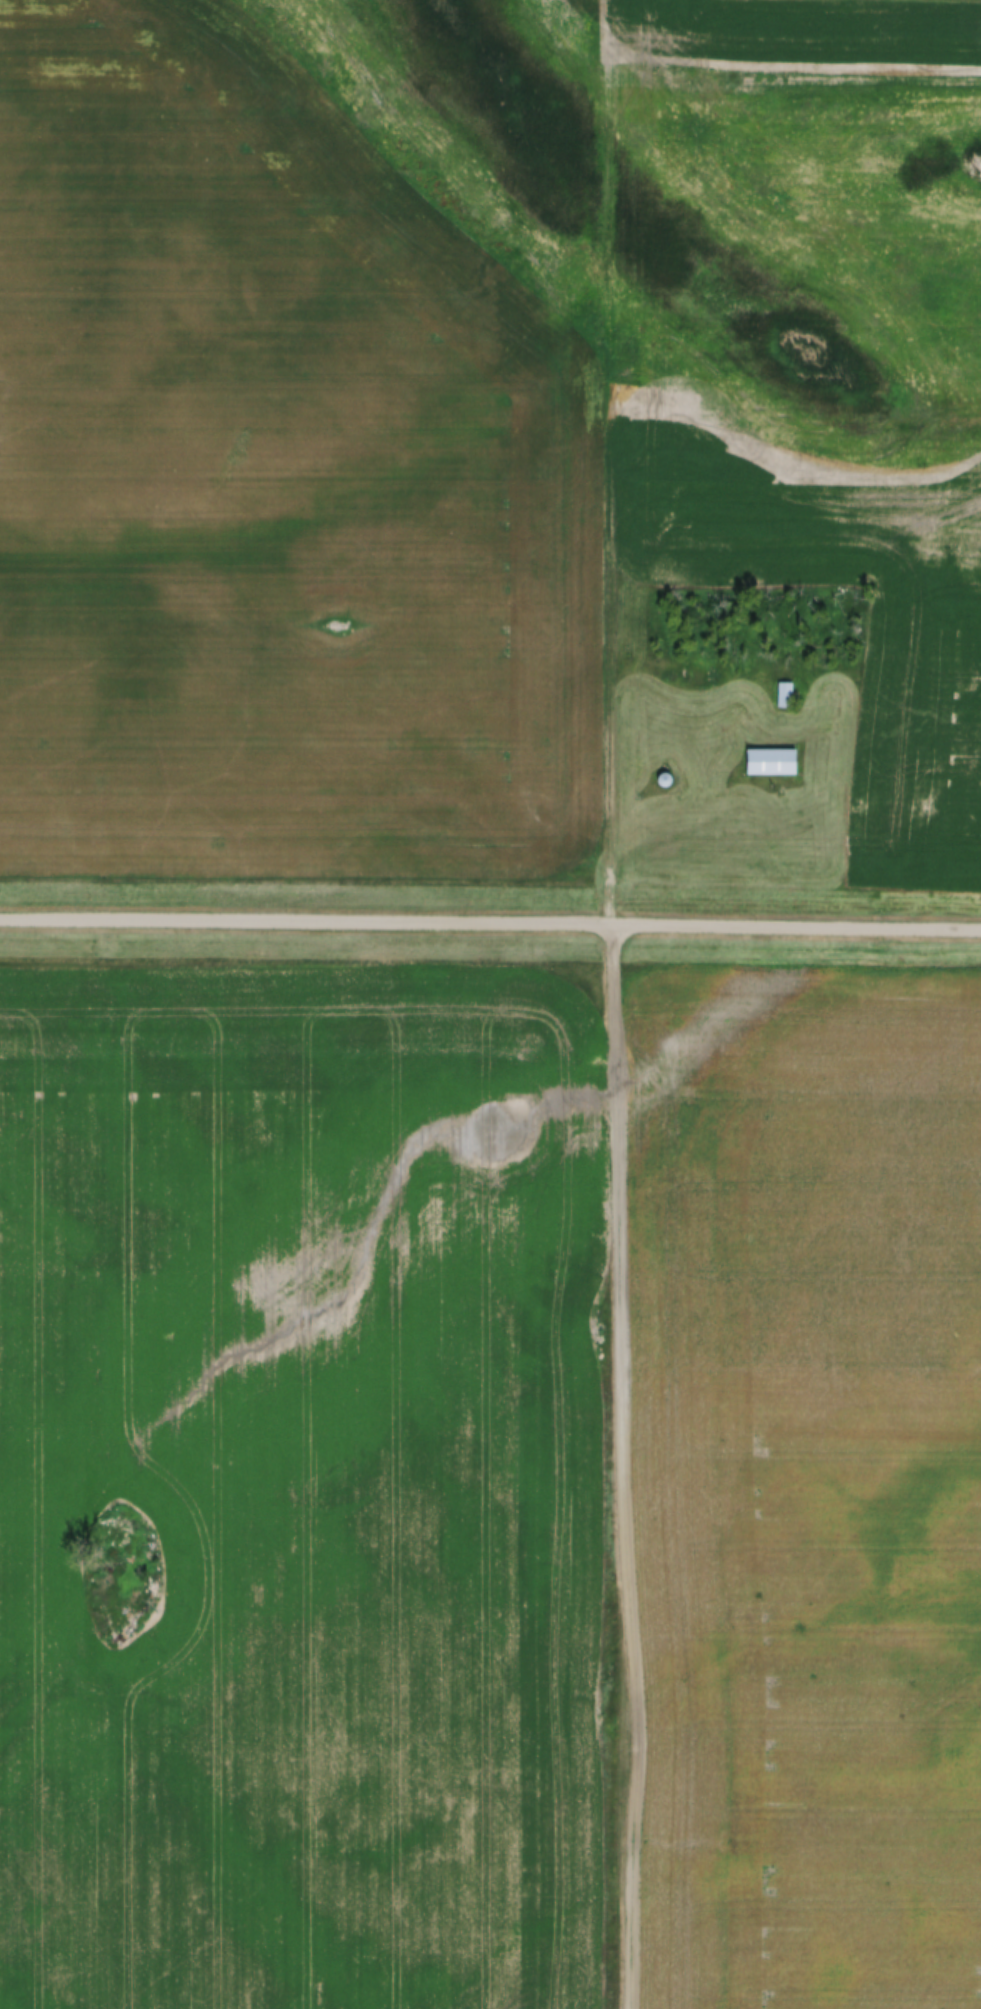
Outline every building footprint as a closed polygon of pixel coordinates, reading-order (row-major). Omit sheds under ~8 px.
[(793,686),(778,686),(778,710),(793,710),(793,686)] [(799,752),(747,752),(747,778),(799,778),(799,752)] [(672,779),(661,779),(661,789),(672,789),(672,779)]
